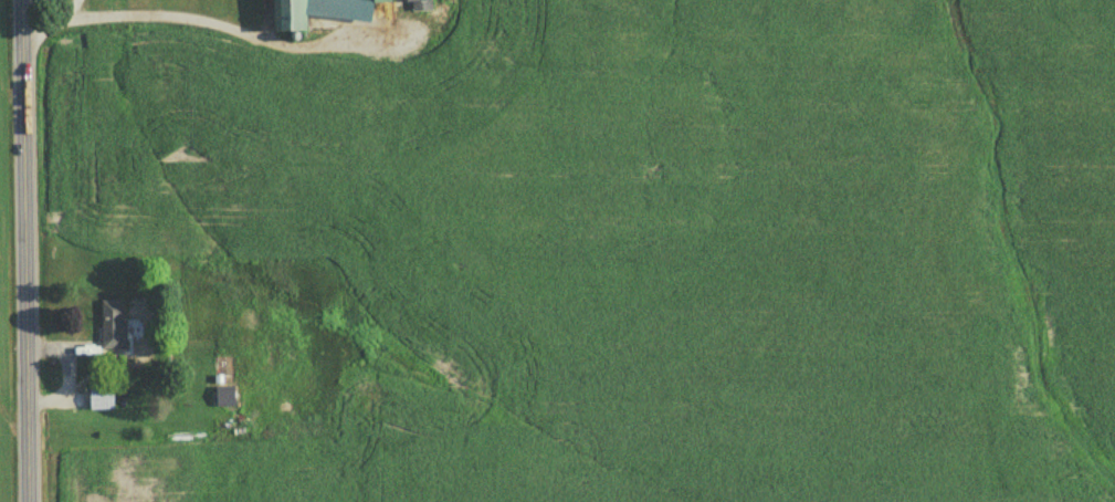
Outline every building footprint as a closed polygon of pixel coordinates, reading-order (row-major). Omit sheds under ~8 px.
[(271,31),(303,31),(303,19),(370,19),(370,2),(389,2),(389,0),(271,0),(271,31)] [(406,11),(429,11),(429,0),(406,0),(406,11)] [(124,301),(100,301),(100,350),(124,350),(124,301)] [(214,387),(214,406),(233,406),(233,387),(214,387)] [(88,391),(88,410),(112,410),(112,391),(88,391)]
